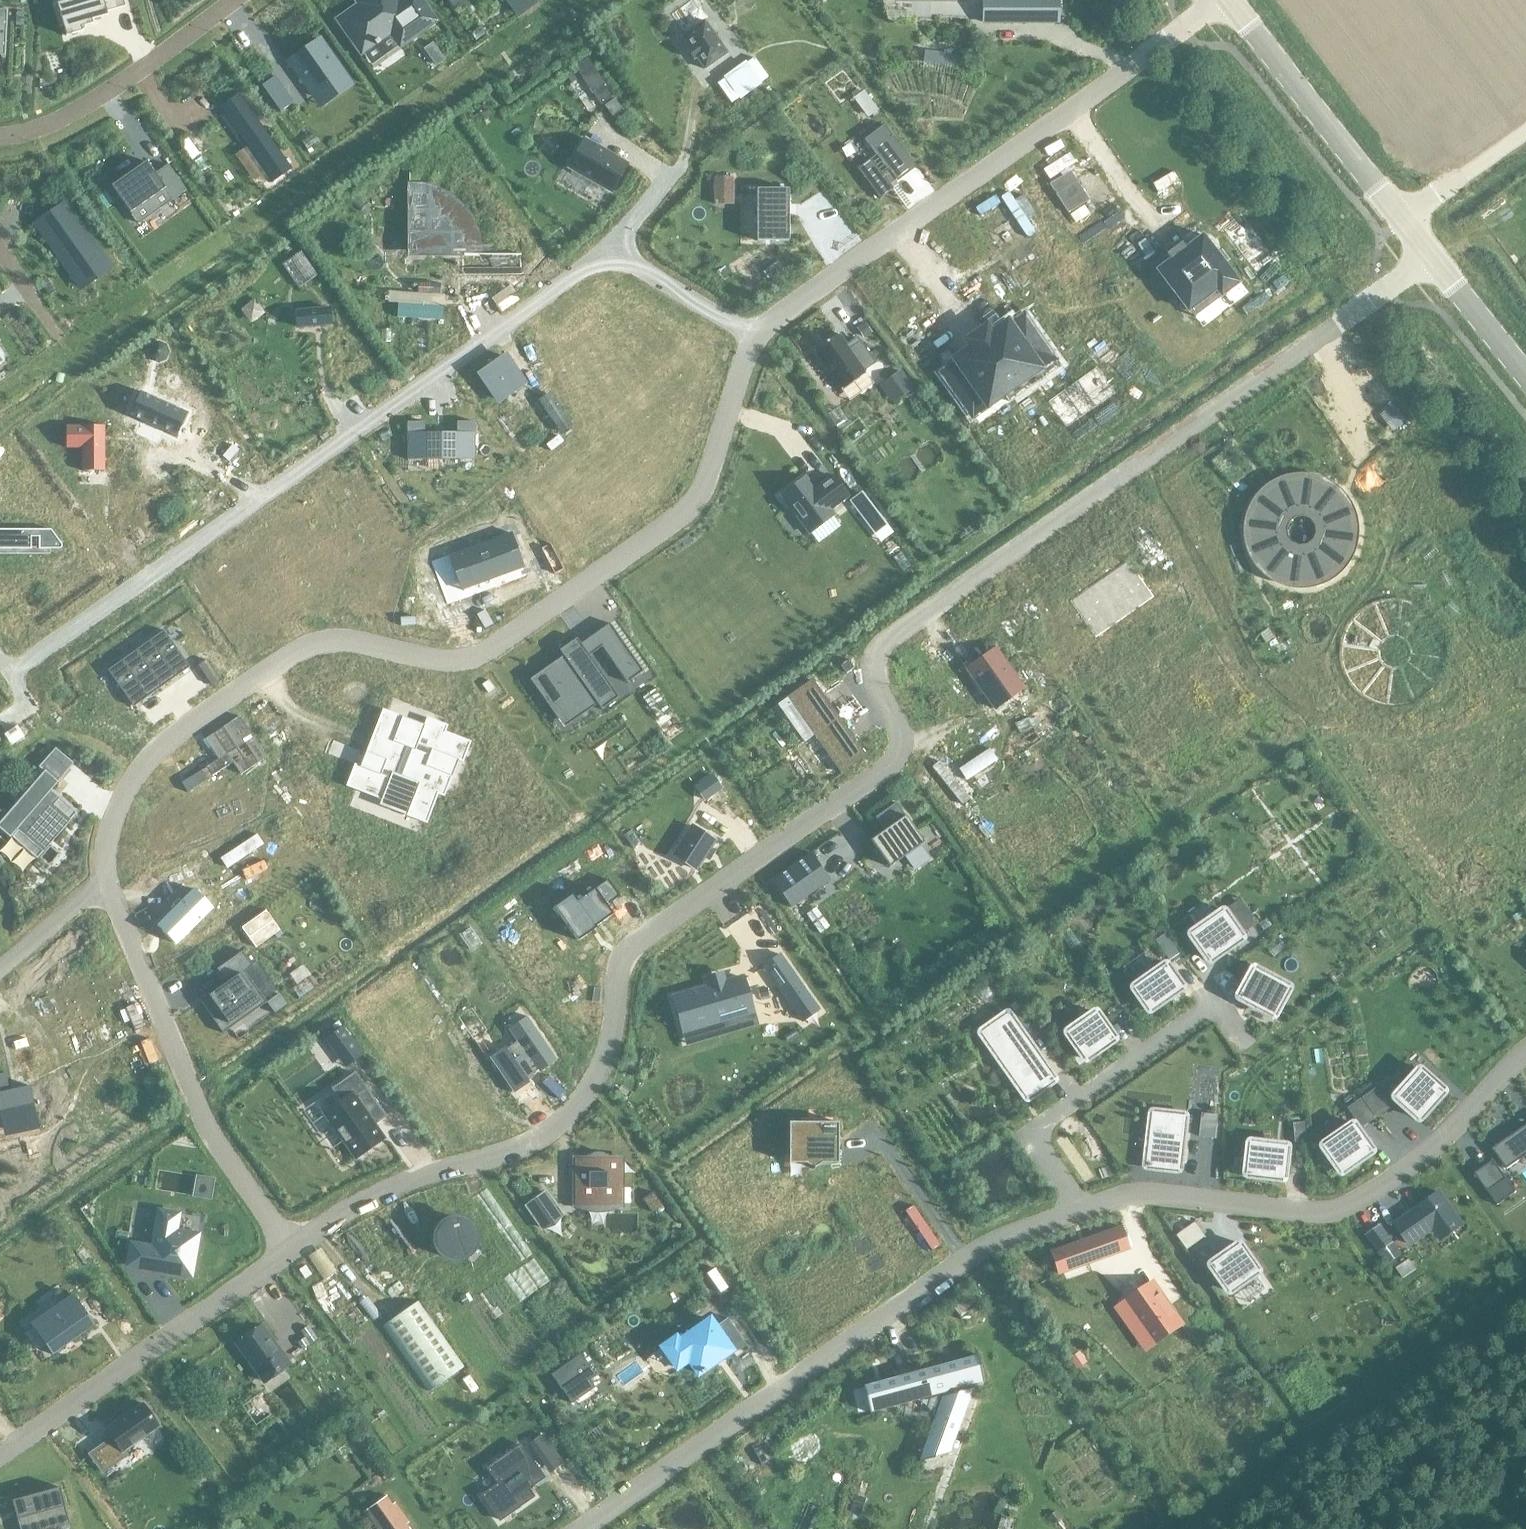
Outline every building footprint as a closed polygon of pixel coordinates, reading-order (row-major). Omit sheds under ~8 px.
[(57,3),(67,36),(82,31),(81,27),(93,24),(92,20),(108,15),(107,11),(125,6),(123,0),(68,0),(57,3)] [(339,20),(362,52),(375,43),(376,45),(380,42),(379,40),(391,32),(400,45),(435,20),(420,0),(415,0),(402,9),(396,0),(360,0),(358,1),(360,4),(339,20)] [(519,14),(539,0),(509,0),(519,14)] [(983,22),(1060,22),(1060,0),(983,0),(983,22)] [(2,55),(2,56),(2,57),(3,58),(4,58),(5,58),(5,57),(6,57),(6,56),(8,10),(8,9),(8,8),(7,8),(6,8),(5,8),(5,9),(4,9),(4,10),(0,10),(0,55),(2,55)] [(705,20),(682,36),(690,48),(687,50),(694,59),(697,58),(705,69),(728,53),(705,20)] [(321,39),(290,61),(314,96),(346,74),(321,39)] [(434,42),(425,48),(432,57),(440,51),(434,42)] [(748,71),(740,77),(754,96),(763,90),(748,71)] [(271,97),(281,111),(294,102),(284,88),(271,97)] [(720,90),(711,96),(725,117),(734,111),(720,90)] [(864,90),(854,97),(860,105),(870,98),(864,90)] [(239,93),(219,107),(272,182),(273,182),(271,178),(289,166),(291,169),(292,168),(239,93)] [(616,98),(606,105),(612,114),(622,107),(616,98)] [(871,159),(858,168),(880,198),(893,188),(889,184),(896,179),(897,181),(916,166),(884,124),(865,139),(889,169),(882,174),(871,159)] [(585,139),(569,167),(611,191),(627,163),(585,139)] [(112,186),(131,212),(164,189),(172,200),(187,190),(168,164),(155,173),(147,161),(112,186)] [(1065,163),(1037,175),(1042,187),(1070,175),(1065,163)] [(715,178),(715,204),(733,204),(733,178),(715,178)] [(1045,189),(1065,232),(1088,221),(1068,178),(1045,189)] [(1148,193),(1155,203),(1175,190),(1169,180),(1148,193)] [(409,182),(409,202),(411,202),(412,210),(416,210),(416,220),(416,221),(415,221),(414,222),(414,223),(414,224),(414,225),(415,226),(416,226),(416,248),(442,249),(443,249),(444,250),(445,251),(446,251),(447,251),(448,251),(449,251),(450,251),(451,251),(452,251),(452,250),(453,250),(454,249),(455,249),(462,255),(462,274),(521,274),(521,254),(493,254),(493,243),(482,244),(482,242),(481,240),(481,238),(481,236),(480,234),(479,232),(479,230),(478,228),(477,226),(477,224),(476,222),(475,220),(474,219),(473,217),(472,215),(471,213),(469,211),(468,210),(467,208),(465,206),(464,205),(463,203),(461,202),(460,200),(458,199),(456,198),(455,196),(453,195),(451,194),(449,193),(448,192),(446,191),(444,190),(442,189),(440,188),(438,187),(436,186),(434,186),(432,185),(430,185),(428,184),(426,184),(424,183),(422,183),(420,183),(418,182),(409,182)] [(927,249),(953,293),(1031,246),(1016,221),(1045,205),(1031,182),(1004,197),(1006,201),(995,207),(1001,217),(975,233),(969,224),(927,249)] [(789,189),(757,189),(757,241),(789,241),(789,189)] [(36,223),(75,278),(103,258),(65,203),(36,223)] [(978,233),(998,214),(991,207),(971,225),(978,233)] [(1113,237),(1127,227),(1122,219),(1107,229),(1113,237)] [(1206,235),(1160,270),(1191,311),(1219,290),(1224,296),(1242,283),(1206,235)] [(298,288),(316,277),(300,253),(282,264),(298,288)] [(309,300),(282,319),(313,363),(341,342),(329,325),(331,324),(342,316),(317,281),(302,291),(309,300)] [(479,299),(490,316),(508,305),(498,288),(479,299)] [(435,335),(436,305),(380,303),(380,318),(393,319),(392,334),(435,335)] [(944,374),(972,413),(1052,357),(1024,317),(1009,329),(1006,325),(991,336),(986,329),(968,342),(973,349),(958,360),(960,363),(944,374)] [(865,322),(857,328),(864,338),(872,332),(865,322)] [(919,339),(931,360),(948,350),(936,329),(919,339)] [(839,333),(814,350),(842,390),(866,372),(865,370),(876,363),(860,340),(849,348),(839,333)] [(505,357),(480,374),(498,399),(522,382),(505,357)] [(1097,367),(1048,401),(1066,427),(1115,393),(1097,367)] [(900,371),(888,380),(899,396),(912,388),(900,371)] [(141,391),(130,415),(177,436),(187,413),(141,391)] [(1378,422),(1385,433),(1396,427),(1390,416),(1378,422)] [(425,422),(407,422),(407,459),(475,459),(474,421),(457,421),(457,432),(425,432),(425,422)] [(104,425),(66,426),(66,448),(82,448),(82,471),(105,471),(104,425)] [(806,477),(781,496),(809,533),(811,532),(819,543),(841,526),(833,515),(834,514),(830,509),(848,496),(832,475),(830,477),(831,478),(824,484),(823,482),(815,489),(806,477)] [(1260,498),(1256,504),(1253,511),(1251,517),(1249,524),(1249,531),(1250,539),(1251,545),(1253,552),(1256,558),(1260,564),(1265,570),(1271,574),(1276,578),(1283,581),(1290,583),(1296,585),(1303,585),(1311,584),(1317,583),(1324,581),(1330,577),(1336,573),(1342,569),(1346,563),(1350,558),(1353,551),(1355,544),(1357,537),(1357,530),(1356,523),(1355,516),(1353,510),(1350,504),(1346,498),(1341,492),(1335,488),(1330,484),(1323,481),(1316,479),(1310,477),(1302,477),(1295,477),(1289,479),(1282,481),(1276,484),(1270,488),(1264,493),(1260,498)] [(862,494),(850,502),(867,526),(879,517),(862,494)] [(32,550),(32,538),(39,538),(39,550),(59,550),(61,549),(62,549),(62,548),(62,547),(62,546),(62,545),(51,530),(0,530),(0,550),(32,550)] [(513,532),(449,555),(462,590),(525,567),(525,566),(523,566),(512,534),(513,533),(513,532)] [(1128,560),(1100,580),(1125,616),(1153,596),(1128,560)] [(1100,580),(1071,600),(1096,636),(1125,616),(1100,580)] [(1352,620),(1348,626),(1345,632),(1343,639),(1341,646),(1341,653),(1341,660),(1343,667),(1345,673),(1348,680),(1352,685),(1357,691),(1362,695),(1368,699),(1375,702),(1381,704),(1388,706),(1395,706),(1402,706),(1409,704),(1416,702),(1422,699),(1428,695),(1433,690),(1438,685),(1442,679),(1445,672),(1447,666),(1448,659),(1449,652),(1448,645),(1447,638),(1444,631),(1441,625),(1437,619),(1433,614),(1427,609),(1421,605),(1415,602),(1408,600),(1401,599),(1394,598),(1387,599),(1380,600),(1374,602),(1367,606),(1362,610),(1356,614),(1352,620)] [(610,623),(594,634),(628,682),(643,671),(610,623)] [(190,667),(164,630),(150,640),(176,677),(190,667)] [(601,709),(619,697),(577,638),(560,650),(566,659),(560,663),(559,663),(545,672),(546,673),(539,678),(549,691),(545,693),(547,696),(554,691),(569,713),(577,708),(586,702),(586,701),(592,697),(601,709)] [(176,677),(150,640),(136,650),(162,687),(176,677)] [(995,648),(967,668),(995,708),(1023,687),(995,648)] [(162,687),(136,650),(122,660),(148,697),(162,687)] [(108,670),(134,707),(148,697),(122,660),(108,670)] [(207,660),(198,665),(212,685),(220,680),(207,660)] [(812,680),(788,697),(815,735),(838,718),(812,680)] [(355,764),(346,786),(383,800),(384,798),(409,807),(406,815),(427,823),(438,794),(444,796),(453,776),(446,773),(452,758),(463,762),(471,741),(445,732),(448,725),(427,717),(422,730),(402,722),(404,717),(383,709),(366,753),(372,755),(367,769),(355,764)] [(208,766),(182,782),(188,792),(214,776),(213,775),(233,762),(241,774),(267,758),(242,716),(205,739),(218,759),(208,765),(208,766)] [(838,718),(815,735),(841,772),(865,756),(838,718)] [(937,771),(994,832),(1021,807),(964,745),(937,771)] [(0,822),(0,828),(10,837),(18,828),(44,849),(69,820),(51,805),(56,800),(48,793),(58,782),(45,770),(0,822)] [(713,776),(696,787),(706,802),(723,790),(713,776)] [(885,830),(871,840),(890,867),(924,842),(896,802),(875,817),(885,830)] [(693,826),(674,855),(695,869),(715,841),(693,826)] [(812,853),(772,881),(791,907),(830,879),(812,853)] [(573,894),(554,907),(578,940),(596,928),(595,926),(613,914),(606,905),(619,896),(608,879),(578,901),(573,894)] [(194,889),(158,925),(176,944),(213,908),(194,889)] [(1193,935),(1211,961),(1212,961),(1213,961),(1245,938),(1245,937),(1227,911),(1226,910),(1225,910),(1193,933),(1193,934),(1193,935)] [(1253,914),(1242,922),(1247,931),(1259,923),(1253,914)] [(1167,933),(1157,940),(1171,960),(1181,953),(1167,933)] [(226,983),(200,1001),(222,1033),(266,1002),(245,972),(253,966),(242,951),(217,969),(226,983)] [(780,954),(763,965),(803,1021),(819,1009),(780,954)] [(1136,988),(1151,1010),(1152,1011),(1153,1011),(1185,988),(1185,987),(1185,986),(1170,964),(1169,964),(1168,964),(1136,986),(1136,987),(1135,988),(1136,988)] [(1241,964),(1234,978),(1244,983),(1252,969),(1241,964)] [(1255,968),(1241,996),(1240,997),(1241,998),(1276,1016),(1277,1016),(1292,987),(1292,986),(1257,968),(1256,967),(1256,968),(1255,968)] [(674,998),(684,1031),(753,1011),(743,977),(674,998)] [(1086,1059),(1114,1040),(1114,1039),(1114,1038),(1096,1012),(1095,1011),(1094,1012),(1066,1031),(1065,1032),(1065,1033),(1066,1033),(1084,1059),(1085,1060),(1086,1059)] [(1028,1099),(1054,1080),(1055,1079),(1054,1078),(1008,1013),(1007,1013),(981,1031),(980,1032),(980,1033),(1027,1099),(1028,1099)] [(517,1042),(491,1060),(513,1091),(529,1081),(527,1078),(556,1058),(528,1019),(510,1032),(517,1042)] [(338,1021),(332,1025),(334,1029),(341,1025),(338,1021)] [(341,1026),(324,1039),(344,1065),(361,1052),(341,1026)] [(793,1028),(784,1034),(788,1041),(798,1035),(793,1028)] [(1422,1119),(1447,1092),(1447,1091),(1447,1090),(1423,1069),(1422,1068),(1421,1069),(1397,1096),(1396,1097),(1397,1098),(1420,1119),(1421,1120),(1422,1120),(1422,1119)] [(4,1137),(40,1130),(30,1085),(9,1090),(6,1073),(0,1074),(0,1117),(4,1137)] [(341,1100),(324,1113),(356,1158),(384,1138),(374,1124),(376,1123),(374,1118),(382,1113),(384,1117),(386,1116),(355,1073),(333,1089),(341,1100)] [(447,1075),(438,1082),(444,1092),(454,1085),(447,1075)] [(454,1085),(444,1092),(451,1102),(461,1095),(454,1085)] [(1376,1090),(1365,1097),(1377,1115),(1389,1107),(1376,1090)] [(1362,1100),(1350,1107),(1363,1126),(1374,1118),(1362,1100)] [(1148,1167),(1180,1170),(1181,1170),(1181,1169),(1187,1116),(1187,1115),(1186,1115),(1154,1111),(1153,1111),(1153,1112),(1147,1166),(1148,1167)] [(806,1163),(814,1167),(822,1163),(838,1163),(838,1122),(789,1122),(789,1163),(806,1163)] [(1305,1122),(1294,1123),(1296,1142),(1307,1142),(1305,1122)] [(1325,1146),(1343,1172),(1344,1173),(1345,1173),(1375,1151),(1375,1150),(1357,1124),(1356,1123),(1355,1123),(1325,1145),(1324,1145),(1325,1146)] [(1493,1148),(1507,1168),(1519,1160),(1518,1158),(1525,1152),(1525,1125),(1493,1148)] [(1209,1144),(1210,1135),(1209,1134),(1209,1133),(1203,1133),(1202,1133),(1202,1134),(1201,1143),(1201,1144),(1202,1145),(1207,1145),(1208,1145),(1209,1144)] [(1249,1175),(1285,1179),(1286,1179),(1287,1178),(1290,1146),(1289,1145),(1253,1141),(1252,1141),(1252,1142),(1248,1174),(1248,1175),(1249,1175)] [(622,1158),(574,1158),(574,1206),(622,1206),(622,1158)] [(1494,1160),(1476,1173),(1489,1191),(1507,1178),(1494,1160)] [(545,1192),(526,1205),(542,1228),(561,1214),(545,1192)] [(1408,1246),(1432,1230),(1434,1233),(1455,1218),(1438,1194),(1394,1225),(1408,1246)] [(656,1195),(645,1203),(652,1213),(663,1205),(656,1195)] [(884,1221),(878,1226),(891,1245),(895,1243),(905,1257),(915,1250),(912,1247),(925,1238),(900,1202),(881,1215),(884,1221)] [(132,1243),(128,1265),(191,1276),(199,1234),(176,1230),(179,1214),(160,1211),(153,1247),(132,1243)] [(437,1247),(439,1251),(447,1257),(457,1259),(467,1255),(473,1247),(475,1237),(472,1228),(469,1224),(465,1222),(462,1220),(458,1219),(453,1219),(449,1220),(445,1222),(442,1224),(439,1227),(437,1231),(436,1235),(435,1239),(436,1243),(437,1247)] [(1121,1223),(1049,1249),(1057,1269),(1128,1244),(1121,1223)] [(1380,1225),(1367,1235),(1379,1252),(1393,1242),(1380,1225)] [(1186,1230),(1177,1237),(1189,1255),(1199,1248),(1186,1230)] [(1213,1266),(1232,1292),(1232,1293),(1233,1292),(1261,1273),(1262,1272),(1262,1271),(1243,1245),(1243,1244),(1242,1245),(1213,1264),(1213,1265),(1213,1266)] [(1391,1271),(1396,1285),(1412,1279),(1407,1266),(1391,1271)] [(719,1268),(711,1272),(719,1289),(728,1285),(719,1268)] [(1154,1282),(1128,1300),(1157,1342),(1183,1324),(1154,1282)] [(808,1285),(775,1308),(775,1313),(796,1322),(814,1309),(812,1287),(808,1285)] [(73,1294),(31,1324),(52,1354),(95,1325),(73,1294)] [(465,1295),(460,1298),(464,1306),(469,1303),(465,1295)] [(383,1326),(429,1392),(465,1366),(419,1301),(383,1326)] [(676,1338),(663,1347),(677,1368),(689,1359),(699,1373),(701,1372),(703,1374),(707,1371),(706,1368),(715,1361),(716,1362),(726,1356),(725,1355),(743,1342),(746,1346),(747,1345),(728,1318),(715,1327),(710,1319),(679,1342),(676,1338)] [(262,1325),(237,1343),(264,1382),(289,1364),(262,1325)] [(308,1326),(301,1331),(305,1337),(310,1344),(317,1339),(308,1326)] [(310,1344),(305,1337),(298,1342),(303,1349),(310,1344)] [(1070,1358),(1077,1369),(1086,1363),(1079,1352),(1070,1358)] [(950,1453),(974,1387),(972,1388),(970,1388),(969,1384),(982,1381),(984,1381),(983,1379),(982,1380),(976,1358),(977,1357),(977,1356),(975,1356),(975,1358),(865,1387),(865,1386),(863,1386),(863,1388),(865,1388),(871,1410),(869,1410),(870,1412),(872,1411),(945,1391),(946,1395),(944,1395),(945,1395),(943,1396),(919,1461),(921,1461),(921,1460),(949,1452),(948,1453),(950,1453)] [(576,1361),(544,1386),(568,1417),(600,1393),(576,1361)] [(113,1438),(90,1454),(103,1472),(127,1455),(124,1451),(159,1426),(142,1403),(107,1429),(113,1438)] [(362,1433),(352,1440),(360,1451),(370,1444),(362,1433)] [(482,1495),(500,1519),(533,1496),(528,1488),(544,1477),(521,1445),(488,1468),(498,1483),(482,1495)] [(12,1500),(20,1528),(46,1528),(70,1523),(60,1487),(12,1500)] [(367,1510),(380,1528),(408,1528),(386,1497),(367,1510)]
